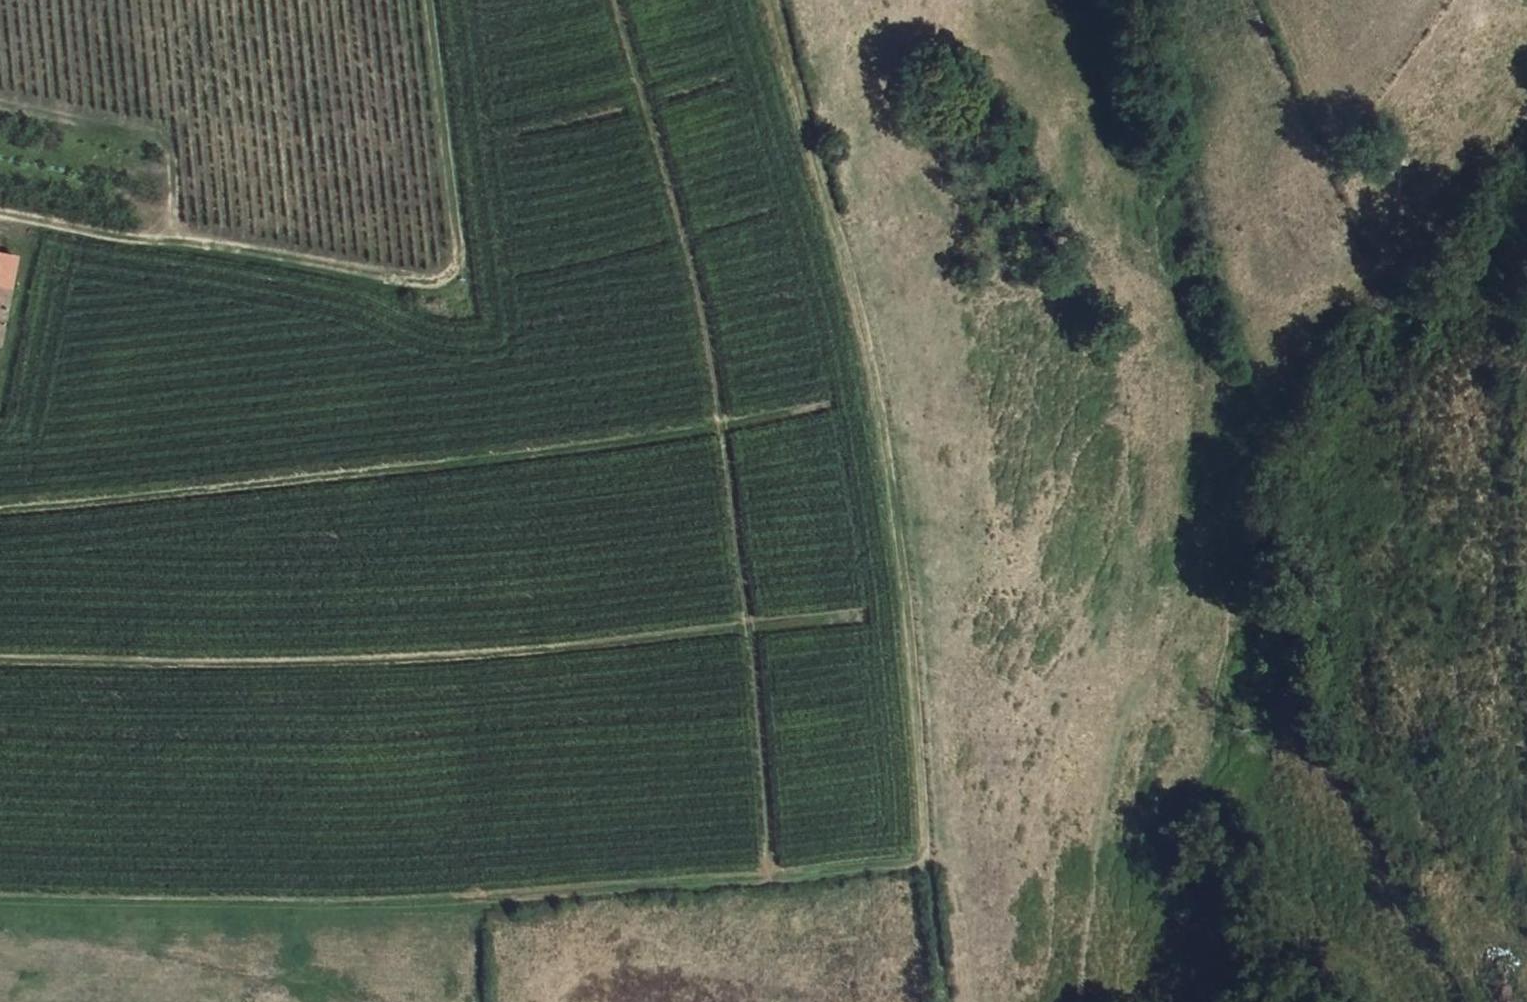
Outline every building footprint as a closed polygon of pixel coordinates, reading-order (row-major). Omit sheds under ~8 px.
[(0,251),(0,275),(11,276),(15,254),(0,251)] [(11,276),(0,275),(0,330),(11,276)]
